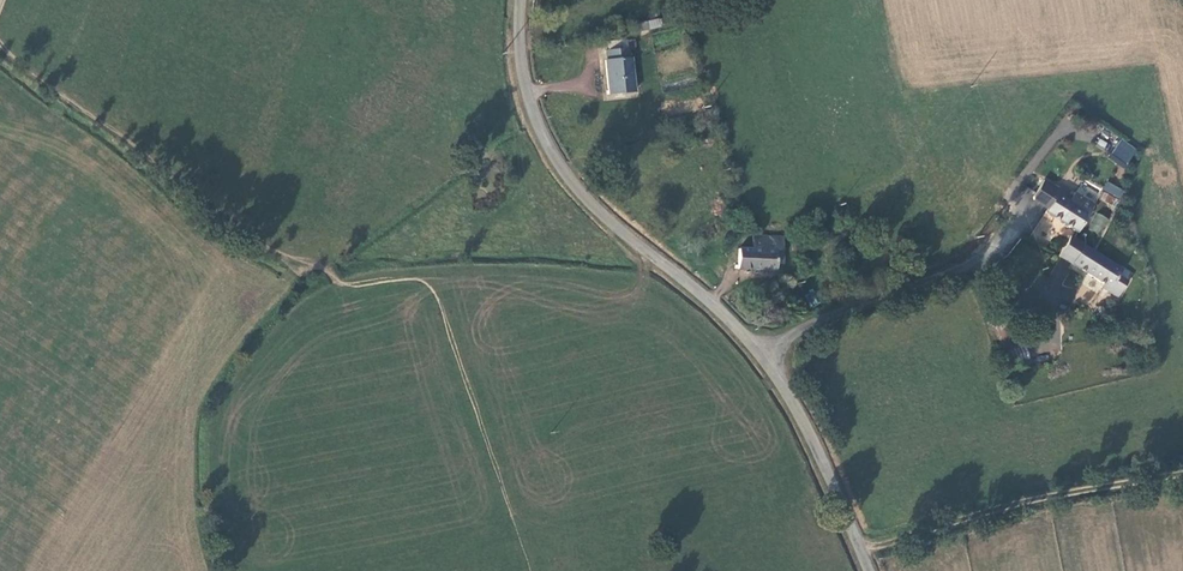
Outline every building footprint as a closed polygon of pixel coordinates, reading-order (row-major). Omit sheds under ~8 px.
[(632,26),(633,32),(661,27),(659,20),(632,24),(632,26)] [(607,48),(626,44),(633,44),(631,36),(605,40),(607,48)] [(628,53),(626,44),(607,48),(603,49),(605,58),(602,59),(609,96),(635,92),(629,53),(628,53)] [(1125,169),(1138,150),(1121,139),(1108,158),(1125,169)] [(1076,232),(1094,204),(1075,191),(1072,196),(1069,200),(1057,193),(1061,188),(1045,177),(1033,194),(1034,197),(1047,207),(1044,211),(1076,232)] [(1108,182),(1099,198),(1114,207),(1124,191),(1108,182)] [(1061,188),(1057,193),(1069,200),(1072,196),(1061,188)] [(674,231),(671,230),(669,231),(667,233),(666,236),(668,239),(671,240),(674,239),(676,237),(676,234),(674,231)] [(744,251),(743,269),(776,270),(777,265),(778,238),(756,237),(757,251),(744,251)] [(778,238),(777,265),(787,266),(787,239),(778,238)] [(806,254),(807,238),(799,239),(798,254),(806,254)] [(1071,238),(1059,256),(1101,282),(1098,286),(1112,294),(1120,281),(1111,275),(1115,270),(1079,248),(1081,244),(1071,238)] [(1094,312),(1097,315),(1101,316),(1104,313),(1103,309),(1099,307),(1096,308),(1094,312)] [(1027,315),(1028,319),(1031,330),(1031,332),(1046,327),(1041,311),(1027,315)] [(1028,319),(1015,323),(1018,331),(1019,334),(1031,330),(1028,319)]
